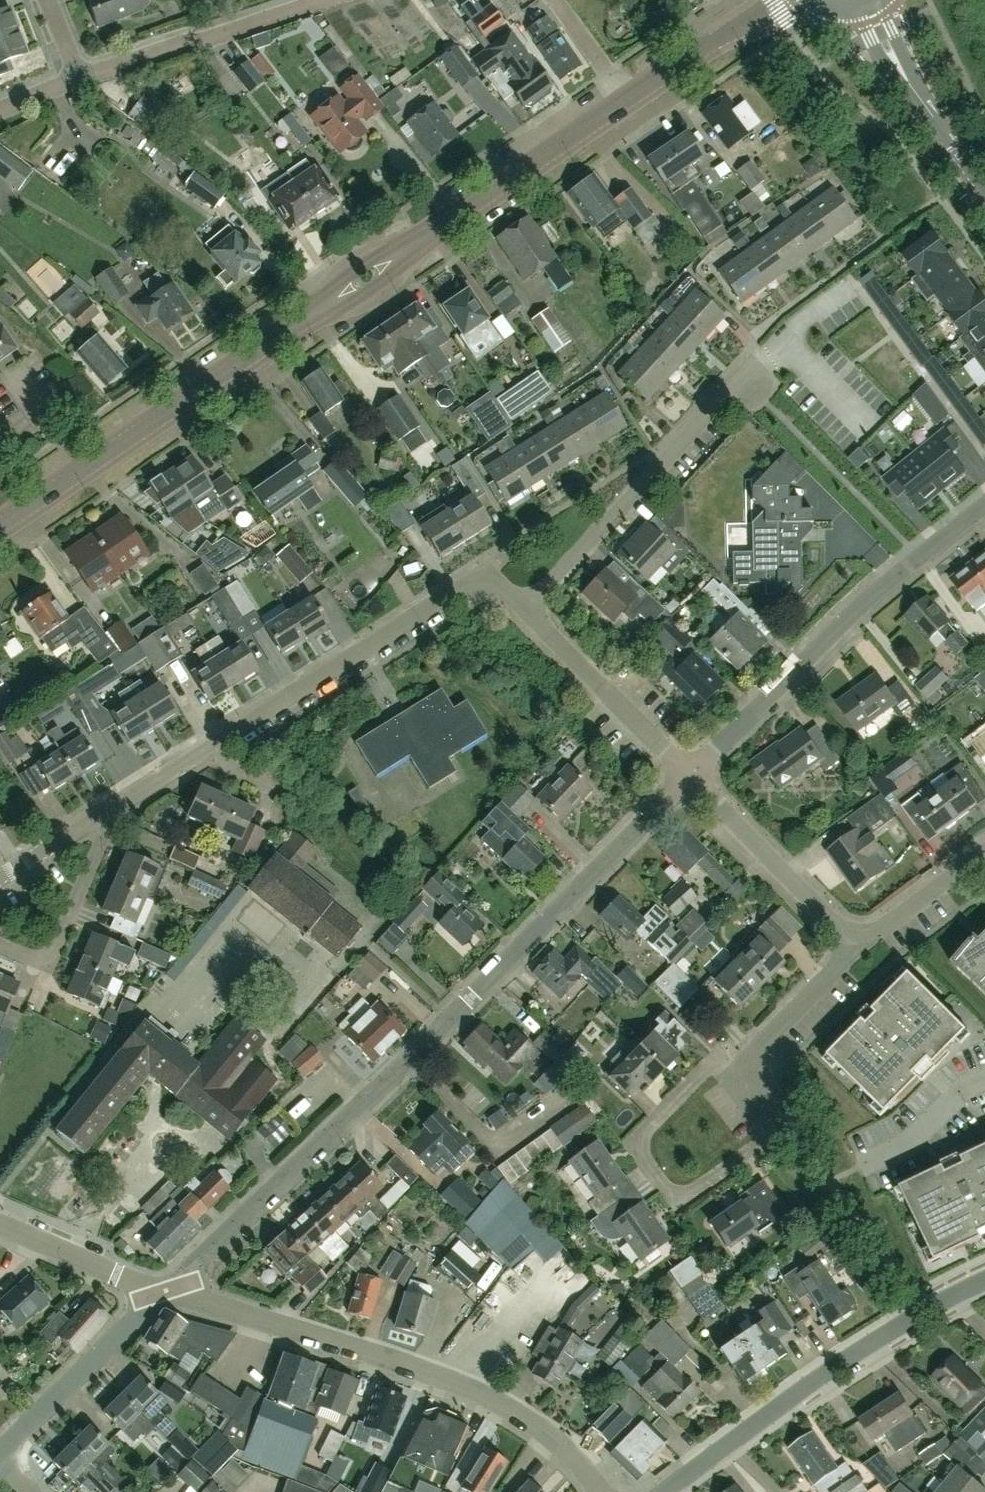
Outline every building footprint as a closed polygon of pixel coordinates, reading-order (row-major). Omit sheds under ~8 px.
[(97,15),(93,16),(97,27),(139,11),(135,0),(91,0),(97,15)] [(476,41),(490,31),(503,21),(497,13),(491,5),(486,8),(482,11),(477,4),(474,0),(468,0),(465,2),(459,7),(460,9),(469,21),(475,29),(470,33),(476,41)] [(506,21),(516,13),(507,0),(490,0),(506,21)] [(17,31),(8,8),(0,11),(0,37),(17,31)] [(546,16),(526,30),(537,47),(536,47),(558,80),(580,65),(558,32),(557,33),(546,16)] [(470,33),(475,29),(469,21),(464,25),(470,33)] [(0,37),(0,63),(26,53),(17,31),(0,37)] [(534,65),(510,32),(489,48),(484,52),(471,61),(485,79),(486,78),(503,101),(513,94),(522,107),(551,86),(535,64),(534,65)] [(481,38),(476,41),(484,52),(489,48),(481,38)] [(461,87),(476,76),(454,47),(440,57),(461,87)] [(275,73),(260,54),(250,61),(265,81),(275,73)] [(248,60),(232,72),(249,94),(264,82),(248,60)] [(381,83),(392,80),(389,65),(378,68),(381,83)] [(362,138),(360,133),(364,130),(356,118),(363,113),(366,118),(383,107),(359,74),(343,86),(351,97),(344,102),(339,94),(313,113),(338,149),(343,145),(347,149),(352,149),(357,147),(361,143),(362,138)] [(174,122),(162,113),(163,111),(142,96),(127,116),(148,131),(149,129),(162,138),(174,122)] [(726,97),(703,113),(728,147),(751,130),(750,129),(758,123),(742,101),(734,107),(726,97)] [(444,110),(441,113),(434,103),(407,123),(407,124),(414,133),(431,156),(458,136),(449,125),(453,122),(453,117),(450,111),(444,110)] [(291,113),(278,123),(277,127),(282,134),(287,135),(291,132),(303,147),(312,140),(291,113)] [(235,128),(246,144),(254,138),(243,122),(235,128)] [(407,138),(414,133),(407,124),(400,129),(407,138)] [(686,132),(647,159),(671,195),(691,182),(699,177),(691,165),(703,157),(686,132)] [(70,168),(79,151),(58,141),(50,158),(70,168)] [(193,169),(167,149),(162,156),(188,176),(193,169)] [(286,174),(283,176),(310,213),(335,196),(318,170),(314,172),(305,159),(285,173),(286,174)] [(736,172),(757,200),(767,192),(761,184),(765,181),(751,161),(736,172)] [(819,169),(813,161),(805,166),(811,174),(819,169)] [(18,163),(6,178),(18,188),(30,172),(18,163)] [(225,194),(194,172),(183,187),(214,209),(225,194)] [(310,213),(283,176),(268,187),(276,198),(271,202),(288,228),(310,213)] [(593,176),(567,195),(591,227),(617,208),(632,229),(650,216),(629,189),(613,202),(593,176)] [(691,182),(671,195),(681,210),(683,209),(703,239),(722,226),(691,182)] [(831,189),(808,206),(832,237),(855,220),(844,206),(836,195),(831,189)] [(842,191),(836,195),(844,206),(850,202),(842,191)] [(793,217),(783,204),(776,208),(786,222),(793,217)] [(832,237),(808,206),(786,222),(809,254),(832,237)] [(557,258),(528,216),(496,238),(525,280),(557,258)] [(651,236),(672,241),(677,222),(656,216),(651,236)] [(768,228),(761,218),(754,224),(760,233),(768,228)] [(540,228),(554,249),(562,243),(548,222),(540,228)] [(786,222),(763,239),(787,270),(809,254),(786,222)] [(227,244),(212,257),(223,271),(218,276),(227,287),(231,284),(232,285),(233,283),(234,284),(247,273),(253,274),(259,269),(259,266),(260,265),(259,264),(261,262),(255,255),(258,253),(247,240),(242,243),(236,236),(229,227),(220,235),(227,244)] [(748,242),(741,232),(730,239),(738,250),(748,242)] [(949,255),(933,233),(902,255),(917,276),(918,277),(933,266),(948,255),(949,255)] [(763,239),(741,256),(764,287),(787,270),(763,239)] [(123,260),(133,253),(125,243),(116,250),(123,260)] [(963,276),(948,255),(933,266),(918,277),(917,276),(911,280),(927,302),(936,295),(949,286),(963,276)] [(764,287),(741,256),(718,273),(741,304),(764,287)] [(130,295),(112,267),(95,278),(113,306),(130,295)] [(142,283),(152,299),(147,302),(146,300),(136,306),(146,322),(156,315),(165,328),(190,312),(172,285),(167,288),(158,274),(142,283)] [(977,294),(963,276),(949,286),(936,295),(949,315),(963,305),(970,300),(977,294)] [(519,304),(503,279),(486,290),(502,315),(519,304)] [(889,298),(879,285),(868,293),(877,306),(889,298)] [(74,286),(53,305),(64,318),(69,315),(82,330),(100,314),(87,299),(86,300),(74,286)] [(8,311),(16,302),(0,289),(0,304),(8,311)] [(445,306),(444,307),(463,334),(459,337),(467,349),(482,338),(491,351),(502,343),(467,291),(456,299),(451,297),(445,301),(445,306)] [(695,291),(675,312),(704,339),(724,318),(695,291)] [(964,337),(979,326),(984,322),(984,301),(979,293),(977,294),(970,300),(963,305),(949,315),(956,325),(963,335),(964,337)] [(672,296),(667,302),(672,307),(678,301),(672,296)] [(898,310),(889,298),(877,306),(887,319),(898,310)] [(659,307),(669,318),(675,312),(664,301),(659,307)] [(401,314),(418,338),(429,354),(428,355),(436,366),(439,371),(450,363),(438,346),(448,340),(440,327),(443,325),(431,308),(425,312),(418,302),(401,314)] [(570,342),(548,308),(530,320),(554,354),(556,352),(558,355),(572,346),(570,343),(570,342)] [(675,312),(656,332),(685,359),(704,339),(675,312)] [(401,314),(379,329),(390,345),(401,337),(404,342),(404,345),(416,363),(415,363),(426,381),(430,378),(434,385),(444,378),(439,371),(436,366),(427,373),(419,361),(429,354),(418,338),(401,314)] [(984,352),(984,322),(979,326),(964,337),(963,335),(959,338),(970,353),(963,357),(968,364),(975,359),(984,352)] [(918,338),(909,326),(898,334),(907,347),(918,338)] [(15,350),(0,328),(0,360),(15,350)] [(390,345),(379,329),(361,341),(379,368),(381,366),(385,371),(392,366),(398,375),(415,363),(416,363),(404,345),(404,342),(401,337),(390,345)] [(685,359),(656,332),(637,352),(666,380),(685,359)] [(97,335),(76,354),(104,387),(126,368),(97,335)] [(928,351),(918,338),(907,347),(916,359),(928,351)] [(628,354),(633,349),(627,343),(622,349),(628,354)] [(666,380),(637,352),(617,373),(646,400),(666,380)] [(975,359),(984,373),(984,352),(975,359)] [(950,378),(941,365),(929,373),(938,386),(950,378)] [(339,380),(332,385),(322,369),(301,383),(322,414),(343,401),(341,398),(348,394),(339,380)] [(509,420),(551,392),(537,372),(496,400),(509,420)] [(609,387),(602,375),(594,381),(601,392),(609,387)] [(959,390),(950,378),(938,386),(948,399),(959,390)] [(919,404),(933,393),(926,383),(913,396),(919,404)] [(444,390),(438,393),(437,400),(441,406),(447,407),(453,403),(454,397),(450,391),(444,390)] [(605,393),(580,408),(601,442),(626,427),(605,393)] [(419,427),(397,395),(376,409),(399,441),(419,427)] [(370,419),(361,402),(348,409),(357,426),(370,419)] [(465,410),(462,405),(451,412),(455,417),(465,410)] [(554,419),(561,414),(555,405),(548,410),(554,419)] [(941,405),(928,415),(937,425),(950,415),(941,405)] [(980,418),(970,406),(959,414),(968,427),(980,418)] [(601,442),(580,408),(557,423),(577,457),(601,442)] [(548,409),(540,414),(546,424),(554,419),(548,409)] [(980,418),(968,427),(978,439),(984,434),(984,426),(980,418)] [(577,457),(557,423),(533,438),(554,472),(577,457)] [(958,447),(944,429),(914,454),(941,488),(947,482),(949,484),(965,472),(950,454),(958,447)] [(509,435),(501,440),(509,452),(515,448),(514,446),(515,445),(509,435)] [(515,448),(509,452),(530,486),(554,472),(533,438),(515,448)] [(489,474),(493,481),(487,484),(492,493),(498,502),(501,500),(504,498),(506,502),(508,505),(515,501),(522,497),(521,495),(520,493),(520,492),(530,486),(509,452),(501,440),(494,445),(498,451),(502,457),(498,459),(492,463),(485,467),(489,474)] [(320,469),(314,461),(305,448),(277,467),(281,473),(254,492),(270,516),(297,497),(307,512),(320,502),(305,480),(320,469)] [(455,460),(446,448),(436,455),(444,468),(455,460)] [(398,454),(382,449),(376,468),(393,473),(393,471),(397,472),(401,459),(397,458),(398,454)] [(849,459),(858,469),(868,460),(859,449),(849,459)] [(914,454),(883,479),(897,496),(905,489),(920,508),(936,495),(934,493),(941,488),(914,454)] [(189,458),(170,471),(192,504),(205,523),(227,509),(227,510),(241,501),(225,476),(208,487),(189,458)] [(480,484),(465,459),(452,467),(467,492),(480,484)] [(323,472),(354,508),(359,503),(367,512),(374,505),(367,497),(367,496),(336,460),(323,472)] [(793,480),(774,462),(750,488),(751,500),(763,512),(752,523),(752,536),(764,548),(765,571),(765,583),(777,595),(790,595),(793,598),(805,586),(802,582),(801,549),(812,537),(812,510),(800,510),(800,498),(788,498),(787,486),(793,480)] [(144,492),(143,492),(158,505),(159,504),(158,503),(160,502),(174,524),(189,536),(190,535),(189,534),(204,524),(204,525),(205,524),(192,504),(170,471),(149,485),(151,488),(144,492)] [(420,486),(410,472),(403,477),(413,491),(420,486)] [(456,497),(442,506),(465,540),(490,525),(471,495),(459,502),(456,497)] [(675,505),(670,500),(654,517),(670,533),(675,528),(670,524),(670,509),(675,505)] [(400,501),(384,512),(402,532),(414,524),(400,501)] [(465,540),(442,506),(416,522),(420,527),(441,560),(453,553),(451,549),(465,540)] [(121,514),(93,533),(120,573),(147,555),(121,514)] [(665,528),(657,537),(646,526),(619,554),(645,579),(670,553),(676,558),(686,549),(665,528)] [(261,546),(273,536),(268,530),(261,530),(256,534),(256,540),(261,546)] [(120,573),(93,533),(65,551),(92,592),(120,573)] [(233,564),(211,546),(206,542),(196,554),(218,572),(233,564)] [(281,551),(274,557),(299,585),(313,573),(288,545),(281,551)] [(263,567),(274,557),(270,553),(265,547),(254,557),(263,567)] [(971,564),(984,583),(984,553),(971,564)] [(971,564),(950,579),(971,606),(972,605),(977,612),(984,607),(984,583),(971,564)] [(218,587),(203,565),(189,574),(204,596),(218,587)] [(605,569),(582,595),(611,622),(620,612),(627,604),(639,615),(651,626),(665,611),(629,577),(623,585),(605,569)] [(712,579),(700,592),(707,599),(712,599),(728,615),(726,624),(727,626),(710,643),(736,670),(765,641),(756,633),(741,617),(748,611),(721,583),(718,586),(712,579)] [(235,582),(224,589),(242,619),(254,611),(235,582)] [(242,619),(224,589),(210,598),(230,627),(242,619)] [(111,662),(121,656),(117,650),(84,607),(69,617),(62,607),(60,609),(49,592),(25,609),(34,621),(31,623),(51,652),(67,642),(71,649),(83,641),(98,663),(107,657),(111,662)] [(288,611),(305,638),(328,624),(311,597),(288,611)] [(956,632),(948,623),(950,622),(939,610),(938,612),(926,598),(907,615),(929,640),(938,633),(946,642),(945,642),(957,656),(970,644),(958,630),(956,632)] [(669,614),(678,605),(672,599),(663,608),(669,614)] [(305,638),(288,611),(265,625),(282,653),(305,638)] [(181,617),(150,637),(168,665),(182,656),(171,638),(193,624),(190,619),(181,617)] [(659,629),(680,651),(691,640),(671,618),(659,629)] [(122,655),(137,645),(121,621),(106,632),(122,655)] [(121,656),(111,662),(120,676),(146,659),(155,673),(168,665),(150,637),(137,646),(137,645),(122,655),(121,656)] [(218,637),(206,644),(232,685),(256,670),(239,644),(227,651),(218,637)] [(976,647),(984,660),(984,641),(976,647)] [(232,685),(206,644),(195,652),(204,666),(192,673),(208,700),(232,685)] [(684,650),(673,662),(670,659),(660,670),(699,708),(722,684),(693,655),(691,657),(684,650)] [(111,665),(100,671),(109,686),(120,679),(111,665)] [(937,666),(916,686),(928,698),(935,705),(943,697),(937,691),(950,679),(937,666)] [(975,679),(984,691),(984,671),(975,679)] [(97,703),(107,697),(94,673),(84,678),(97,703)] [(899,681),(887,691),(876,676),(837,703),(857,731),(891,707),(898,716),(915,704),(899,681)] [(74,687),(90,713),(100,707),(84,681),(74,687)] [(159,684),(135,699),(153,727),(176,713),(159,684)] [(90,713),(74,687),(62,694),(78,720),(90,713)] [(118,695),(124,706),(110,714),(128,743),(153,727),(135,699),(134,699),(128,689),(118,695)] [(452,709),(439,689),(354,742),(375,777),(408,757),(429,788),(455,772),(446,758),(486,733),(465,700),(452,709)] [(945,725),(938,730),(944,738),(951,734),(945,725)] [(817,726),(805,735),(801,730),(780,745),(779,743),(751,763),(763,780),(771,774),(782,788),(819,762),(826,771),(842,760),(817,726)] [(57,727),(47,732),(76,777),(98,763),(82,737),(69,745),(64,736),(63,737),(57,727)] [(76,777),(47,732),(53,744),(42,750),(47,759),(37,765),(52,791),(76,777)] [(5,733),(0,736),(0,757),(5,766),(8,764),(9,765),(11,764),(21,779),(29,774),(19,758),(20,757),(5,733)] [(973,745),(984,761),(984,736),(973,745)] [(939,793),(958,819),(977,805),(972,797),(982,790),(962,762),(944,776),(950,784),(939,793)] [(591,789),(568,767),(538,799),(561,821),(591,789)] [(885,798),(897,789),(890,779),(883,769),(871,778),(882,794),(885,798)] [(502,803),(518,818),(535,800),(518,784),(502,803)] [(214,829),(227,798),(201,787),(188,818),(214,829)] [(373,816),(356,787),(347,793),(364,821),(373,816)] [(919,794),(903,807),(922,834),(932,826),(938,834),(958,819),(939,793),(924,803),(919,794)] [(865,830),(881,818),(885,824),(897,815),(882,795),(847,820),(853,828),(860,823),(865,830)] [(227,798),(214,829),(237,839),(230,853),(252,862),(265,832),(245,823),(251,809),(227,798)] [(489,832),(481,841),(523,880),(544,858),(522,837),(529,829),(518,818),(502,803),(501,802),(480,824),(489,832)] [(685,831),(663,852),(685,874),(695,865),(723,894),(736,882),(728,874),(685,831)] [(862,838),(857,831),(856,832),(828,852),(857,890),(885,869),(874,853),(881,848),(881,847),(871,834),(870,832),(862,838)] [(316,850),(295,833),(276,857),(273,855),(247,888),(306,935),(307,933),(336,957),(360,928),(330,904),(332,902),(297,873),(316,850)] [(193,871),(194,870),(200,857),(175,845),(168,860),(193,871)] [(114,884),(152,901),(165,871),(127,854),(114,884)] [(194,870),(193,871),(187,885),(223,901),(230,887),(194,870)] [(464,898),(446,881),(437,872),(421,890),(448,914),(441,922),(464,944),(481,926),(468,915),(471,912),(460,902),(464,898)] [(675,918),(697,898),(680,880),(669,889),(671,891),(660,902),(675,918)] [(152,901),(114,884),(102,910),(115,915),(109,929),(136,940),(142,926),(135,923),(145,898),(152,902),(152,901)] [(767,915),(789,938),(809,919),(787,896),(767,915)] [(694,944),(685,933),(683,935),(670,922),(667,925),(664,922),(668,917),(654,905),(641,920),(617,898),(600,917),(626,941),(635,931),(671,965),(673,964),(674,965),(694,944)] [(412,900),(389,923),(399,933),(413,918),(410,914),(418,906),(412,900)] [(700,918),(685,933),(694,944),(710,928),(700,918)] [(776,956),(782,949),(791,940),(769,918),(760,927),(754,934),(732,956),(736,959),(762,984),(783,963),(776,956)] [(92,934),(80,962),(111,977),(117,964),(128,969),(135,952),(124,948),(92,934)] [(984,935),(980,940),(974,935),(951,963),(972,981),(984,994),(984,935)] [(137,957),(166,969),(172,955),(142,943),(137,957)] [(553,950),(532,973),(558,998),(579,976),(607,1002),(622,985),(597,959),(594,963),(576,945),(563,960),(553,950)] [(386,969),(369,952),(329,995),(335,1001),(353,982),(362,991),(372,980),(373,982),(386,969)] [(762,984),(736,959),(725,970),(721,966),(709,978),(739,1007),(762,984)] [(111,977),(80,962),(66,992),(105,1009),(111,994),(105,992),(111,977)] [(673,964),(671,965),(663,973),(689,999),(699,989),(674,965),(673,964)] [(689,999),(663,973),(653,984),(680,1009),(689,999)] [(5,1015),(19,983),(0,975),(0,1012),(5,1015)] [(847,1036),(832,1051),(836,1056),(841,1061),(837,1065),(856,1084),(875,1103),(876,1103),(880,1099),(885,1104),(889,1109),(904,1094),(919,1079),(914,1074),(922,1066),(929,1058),(935,1063),(952,1045),(967,1030),(940,1004),(913,977),(908,982),(904,987),(899,983),(886,997),(872,1010),(876,1014),(872,1019),(867,1024),(863,1020),(847,1036)] [(648,986),(639,978),(629,989),(637,997),(648,986)] [(137,1005),(122,999),(117,1012),(107,1009),(102,1021),(120,1028),(137,1005)] [(376,1004),(358,1023),(372,1037),(378,1031),(392,1045),(404,1033),(376,1004)] [(638,1047),(662,1071),(677,1056),(672,1051),(688,1035),(665,1011),(655,1021),(659,1025),(638,1047)] [(175,1036),(150,1015),(56,1130),(84,1152),(148,1074),(228,1139),(252,1109),(277,1078),(252,1057),(267,1039),(238,1015),(196,1066),(182,1054),(183,1052),(171,1041),(175,1036)] [(372,1037),(358,1023),(350,1015),(338,1026),(346,1034),(345,1035),(373,1064),(392,1045),(378,1031),(372,1037)] [(112,1028),(97,1021),(90,1038),(105,1044),(112,1028)] [(505,1047),(481,1025),(465,1043),(505,1081),(522,1063),(526,1067),(538,1054),(517,1034),(505,1047)] [(2,1064),(14,1034),(1,1028),(0,1030),(0,1064),(2,1064)] [(559,1030),(552,1038),(562,1047),(569,1039),(559,1030)] [(562,1047),(552,1038),(544,1031),(532,1044),(553,1064),(540,1078),(550,1093),(573,1075),(563,1061),(562,1059),(560,1057),(566,1050),(562,1047)] [(307,1045),(295,1034),(278,1052),(290,1063),(307,1045)] [(306,1077),(325,1058),(312,1045),(293,1063),(306,1077)] [(662,1071),(638,1047),(617,1068),(612,1064),(604,1073),(628,1097),(643,1081),(648,1085),(662,1071)] [(567,1117),(579,1133),(594,1121),(583,1106),(567,1117)] [(499,1110),(483,1123),(486,1126),(488,1127),(492,1131),(495,1132),(508,1122),(499,1110)] [(474,1152),(465,1143),(436,1113),(424,1125),(427,1128),(407,1147),(433,1174),(442,1166),(451,1175),(474,1152)] [(274,1115),(256,1133),(273,1150),(291,1133),(274,1115)] [(579,1133),(567,1117),(550,1130),(562,1146),(579,1133)] [(562,1146),(550,1130),(497,1168),(509,1184),(562,1146)] [(251,1140),(236,1141),(238,1154),(253,1153),(251,1140)] [(569,1161),(595,1197),(622,1178),(597,1142),(569,1161)] [(910,1197),(905,1200),(929,1249),(935,1246),(940,1258),(982,1238),(979,1233),(984,1230),(984,1146),(963,1157),(966,1163),(946,1173),(943,1166),(905,1185),(910,1197)] [(396,1157),(387,1166),(409,1189),(419,1179),(396,1157)] [(370,1212),(378,1220),(388,1210),(373,1194),(382,1186),(361,1163),(342,1180),(370,1212)] [(495,1169),(482,1183),(491,1192),(500,1182),(502,1180),(504,1178),(495,1169)] [(194,1177),(184,1188),(184,1189),(190,1195),(179,1207),(194,1222),(205,1211),(206,1211),(229,1188),(214,1172),(201,1185),(194,1177)] [(342,1180),(322,1198),(343,1220),(354,1211),(360,1218),(356,1222),(365,1232),(378,1220),(370,1212),(342,1180)] [(499,1258),(522,1237),(545,1263),(562,1248),(563,1247),(503,1181),(502,1180),(500,1182),(491,1192),(486,1197),(464,1224),(499,1258)] [(787,1213),(763,1180),(747,1191),(750,1196),(710,1224),(726,1246),(754,1227),(758,1233),(787,1213)] [(184,1188),(181,1185),(177,1189),(169,1181),(141,1209),(149,1217),(169,1197),(171,1200),(148,1222),(155,1230),(143,1241),(164,1262),(199,1228),(194,1222),(179,1207),(190,1195),(184,1189),(184,1188)] [(471,1194),(455,1212),(463,1220),(480,1203),(471,1194)] [(595,1197),(587,1202),(592,1209),(597,1216),(597,1217),(605,1211),(595,1197)] [(322,1198),(304,1214),(332,1246),(330,1248),(338,1256),(348,1247),(333,1230),(338,1225),(352,1242),(358,1237),(343,1220),(322,1198)] [(597,1216),(590,1221),(595,1227),(599,1234),(604,1238),(610,1240),(616,1240),(621,1238),(623,1236),(631,1248),(640,1260),(634,1264),(640,1271),(651,1263),(662,1256),(656,1248),(661,1244),(666,1241),(654,1223),(641,1205),(634,1210),(627,1215),(623,1208),(618,1202),(605,1211),(597,1217),(597,1216)] [(332,1246),(304,1214),(284,1232),(305,1254),(316,1245),(331,1262),(338,1256),(330,1248),(332,1246)] [(487,1248),(466,1228),(459,1235),(480,1256),(482,1254),(484,1257),(488,1252),(485,1250),(487,1248)] [(370,1237),(372,1241),(377,1242),(381,1240),(382,1236),(380,1232),(376,1231),(372,1233),(370,1237)] [(304,1288),(321,1272),(306,1256),(305,1254),(284,1232),(265,1248),(275,1259),(271,1263),(281,1274),(285,1270),(286,1272),(288,1270),(304,1288)] [(133,1253),(126,1245),(128,1243),(122,1236),(114,1243),(128,1258),(133,1253)] [(426,1273),(440,1254),(428,1246),(414,1266),(393,1251),(379,1270),(402,1287),(417,1267),(426,1273)] [(346,1264),(358,1275),(348,1313),(371,1319),(382,1281),(363,1276),(370,1257),(360,1248),(346,1264)] [(451,1249),(434,1268),(464,1294),(480,1276),(473,1269),(451,1249)] [(680,1289),(703,1275),(691,1257),(669,1272),(680,1289)] [(806,1293),(827,1326),(852,1310),(850,1307),(854,1304),(855,1300),(848,1289),(843,1288),(839,1291),(830,1277),(830,1278),(818,1261),(803,1271),(814,1288),(806,1293)] [(657,1274),(641,1282),(652,1307),(669,1300),(657,1274)] [(703,1275),(680,1289),(686,1298),(709,1283),(703,1275)] [(47,1301),(27,1278),(0,1302),(0,1311),(16,1329),(37,1310),(40,1311),(46,1305),(46,1302),(47,1301)] [(400,1310),(395,1327),(410,1332),(425,1336),(430,1319),(436,1303),(428,1300),(429,1296),(431,1291),(429,1287),(419,1284),(409,1281),(407,1287),(405,1293),(400,1310)] [(570,1303),(558,1324),(567,1329),(577,1310),(599,1290),(592,1283),(570,1303)] [(716,1294),(709,1283),(686,1298),(693,1309),(716,1294)] [(624,1299),(623,1285),(610,1286),(611,1300),(624,1299)] [(716,1294),(693,1309),(702,1322),(725,1307),(716,1294)] [(39,1335),(50,1345),(58,1337),(75,1352),(108,1317),(90,1301),(70,1323),(59,1313),(39,1335)] [(761,1321),(743,1334),(765,1368),(786,1354),(777,1340),(792,1330),(773,1302),(756,1314),(761,1321)] [(162,1314),(146,1340),(180,1362),(186,1353),(197,1360),(202,1353),(215,1362),(232,1338),(185,1325),(184,1324),(166,1312),(162,1314)] [(633,1347),(624,1355),(644,1375),(652,1367),(656,1373),(641,1388),(672,1420),(699,1393),(680,1374),(683,1370),(677,1364),(685,1357),(707,1378),(713,1372),(660,1320),(643,1339),(658,1354),(653,1359),(640,1346),(636,1350),(633,1347)] [(619,1360),(624,1355),(633,1347),(633,1346),(641,1339),(624,1322),(597,1357),(611,1368),(619,1360)] [(532,1374),(554,1388),(564,1371),(567,1372),(570,1371),(574,1364),(574,1361),(571,1359),(581,1343),(559,1330),(557,1333),(548,1328),(532,1354),(541,1359),(532,1374)] [(765,1368),(743,1334),(718,1350),(731,1370),(735,1368),(744,1382),(765,1368)] [(264,1397),(243,1453),(241,1460),(294,1480),(316,1422),(299,1416),(301,1410),(303,1411),(306,1403),(309,1393),(305,1392),(307,1385),(322,1391),(329,1372),(328,1372),(317,1368),(316,1367),(283,1354),(274,1379),(274,1380),(269,1396),(265,1394),(264,1397)] [(28,1363),(21,1357),(15,1364),(22,1370),(28,1363)] [(983,1387),(954,1357),(933,1378),(962,1407),(969,1415),(984,1399),(984,1387),(984,1386),(983,1387)] [(625,1391),(628,1388),(638,1378),(619,1360),(611,1368),(606,1372),(625,1391)] [(180,1389),(190,1375),(177,1367),(172,1363),(163,1378),(180,1389)] [(354,1381),(329,1372),(322,1391),(307,1385),(305,1392),(309,1393),(306,1403),(341,1416),(354,1381)] [(243,1453),(264,1397),(246,1387),(240,1400),(201,1374),(189,1393),(202,1400),(230,1418),(221,1435),(221,1436),(237,1451),(243,1453)] [(120,1394),(154,1428),(164,1439),(169,1433),(169,1427),(156,1414),(165,1405),(165,1402),(158,1395),(157,1396),(138,1377),(120,1394)] [(184,1393),(166,1380),(159,1391),(177,1403),(184,1393)] [(359,1421),(353,1438),(368,1443),(370,1436),(389,1443),(398,1418),(400,1419),(406,1404),(403,1403),(405,1399),(376,1389),(364,1423),(359,1421)] [(647,1407),(628,1389),(608,1410),(592,1428),(607,1442),(611,1445),(647,1407)] [(154,1428),(120,1394),(102,1412),(121,1432),(132,1421),(146,1436),(154,1428)] [(872,1440),(884,1433),(897,1453),(926,1434),(901,1395),(860,1421),(872,1440)] [(647,1407),(611,1445),(614,1449),(610,1453),(637,1480),(649,1467),(644,1462),(665,1441),(650,1426),(658,1417),(647,1407)] [(982,1459),(984,1461),(984,1460),(984,1409),(959,1437),(976,1453),(982,1459)] [(451,1467),(457,1454),(457,1455),(469,1428),(438,1415),(434,1422),(430,1423),(418,1419),(400,1458),(382,1491),(440,1491),(451,1467)] [(70,1445),(116,1488),(123,1481),(104,1460),(112,1452),(112,1450),(88,1426),(70,1445)] [(191,1457),(197,1451),(176,1430),(166,1440),(187,1461),(191,1457)] [(337,1451),(344,1437),(330,1430),(317,1457),(332,1463),(337,1451)] [(221,1435),(218,1431),(191,1457),(193,1459),(191,1461),(213,1481),(226,1491),(235,1491),(250,1477),(230,1459),(231,1458),(241,1460),(243,1453),(237,1451),(221,1436),(221,1435)] [(815,1485),(820,1491),(868,1491),(858,1476),(856,1477),(846,1462),(838,1468),(814,1433),(789,1449),(814,1485),(815,1485)] [(950,1447),(966,1463),(976,1453),(959,1437),(950,1447)] [(947,1453),(946,1452),(939,1441),(921,1454),(915,1446),(908,1450),(913,1457),(909,1460),(916,1470),(924,1464),(927,1468),(944,1455),(947,1453)] [(52,1463),(61,1471),(55,1477),(65,1487),(72,1481),(78,1489),(87,1480),(99,1491),(112,1491),(116,1488),(70,1445),(52,1463)] [(186,1463),(170,1447),(160,1457),(176,1473),(186,1463)] [(468,1491),(487,1491),(505,1461),(484,1448),(468,1474),(469,1475),(461,1488),(468,1491)] [(881,1453),(863,1465),(886,1489),(899,1480),(881,1453)] [(191,1461),(177,1477),(194,1491),(201,1491),(213,1481),(191,1461)] [(367,1479),(361,1476),(353,1491),(382,1491),(392,1473),(375,1464),(367,1479)] [(952,1477),(944,1486),(952,1491),(984,1491),(984,1489),(963,1471),(959,1467),(952,1477)] [(306,1487),(314,1490),(324,1475),(313,1471),(306,1487)] [(314,1490),(313,1491),(316,1491),(350,1491),(338,1485),(324,1475),(314,1490)] [(314,1490),(306,1487),(286,1479),(282,1491),(316,1491),(313,1491),(314,1490)] [(201,1491),(226,1491),(213,1481),(201,1491)] [(528,1481),(518,1491),(540,1491),(528,1481)] [(901,1483),(893,1491),(912,1491),(901,1483)]
